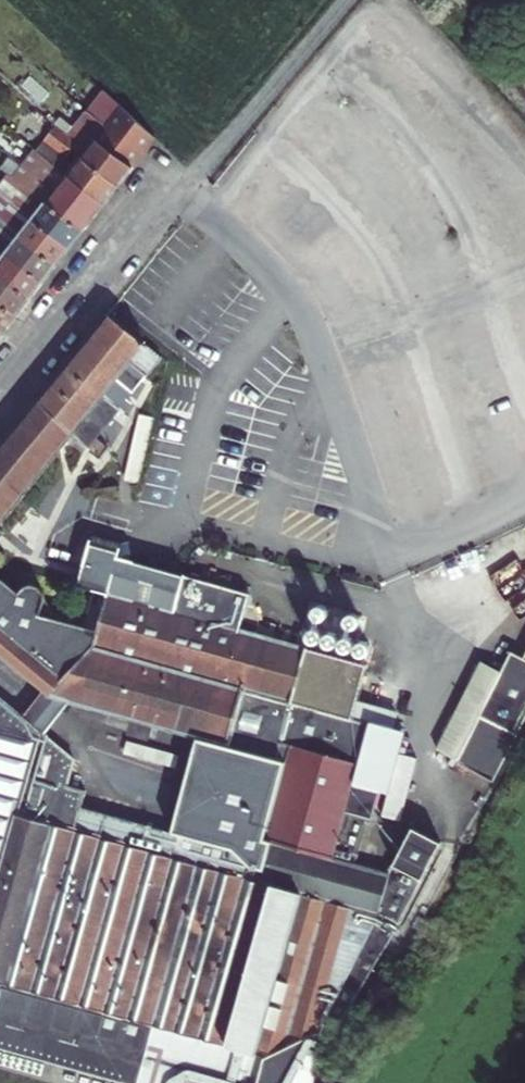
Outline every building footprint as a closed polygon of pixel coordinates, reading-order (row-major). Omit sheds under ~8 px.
[(88,114),(135,152),(151,133),(103,95),(88,114)] [(79,126),(64,115),(56,125),(78,143),(72,151),(117,188),(133,168),(126,163),(135,152),(88,114),(79,126)] [(34,153),(103,207),(117,188),(72,151),(78,143),(56,125),(34,153)] [(0,154),(0,167),(14,178),(21,169),(1,153),(0,154)] [(14,178),(16,180),(82,233),(103,207),(34,153),(21,169),(14,178)] [(9,201),(19,209),(69,249),(82,233),(16,180),(4,197),(9,201)] [(9,201),(4,197),(0,194),(0,211),(9,201)] [(19,209),(6,225),(56,266),(69,249),(19,209)] [(42,284),(56,266),(6,225),(0,221),(0,250),(42,284)] [(30,300),(42,284),(0,250),(0,276),(30,300)] [(0,276),(0,304),(16,317),(30,300),(0,276)] [(3,334),(16,317),(0,304),(0,332),(3,334)] [(69,434),(100,459),(109,449),(97,438),(121,409),(126,414),(133,405),(128,400),(161,358),(109,315),(0,448),(0,518),(69,434)] [(126,1082),(293,1082),(318,1032),(331,1040),(392,937),(372,923),(378,914),(399,927),(443,846),(412,830),(387,873),(354,864),(369,819),(373,820),(381,793),(353,785),(359,764),(368,726),(351,720),(353,713),(366,667),(306,648),(304,647),(241,629),(251,595),(135,563),(138,552),(133,542),(121,547),(91,536),(80,541),(78,547),(88,550),(83,568),(77,589),(95,593),(84,630),(72,627),(64,624),(57,619),(54,617),(49,611),(47,608),(45,606),(44,602),(43,599),(42,597),(40,595),(39,593),(37,591),(34,590),(32,589),(29,588),(26,589),(24,589),(22,590),(20,591),(18,593),(16,594),(0,580),(0,655),(44,690),(53,698),(70,702),(289,763),(288,766),(260,883),(247,879),(251,868),(234,851),(177,835),(81,807),(82,804),(65,800),(69,786),(77,760),(46,734),(24,716),(0,696),(0,1047),(126,1082)] [(455,761),(491,780),(524,715),(524,653),(522,660),(510,653),(500,673),(455,761)] [(479,663),(435,751),(455,761),(500,673),(479,663)] [(44,690),(24,716),(46,734),(70,702),(53,698),(44,690)] [(371,719),(353,713),(351,720),(368,726),(371,719)] [(202,742),(177,835),(234,851),(251,868),(247,879),(260,883),(288,766),(202,742)] [(353,785),(381,793),(386,772),(359,764),(353,785)] [(65,800),(82,804),(86,791),(69,786),(65,800)]
